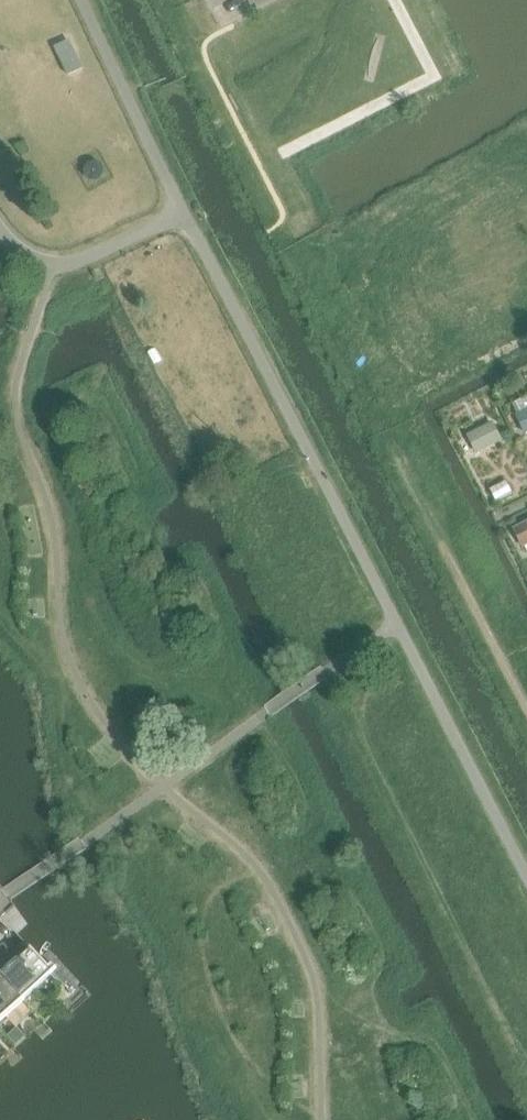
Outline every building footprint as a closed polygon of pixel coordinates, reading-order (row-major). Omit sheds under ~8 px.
[(517,418),(525,433),(526,432),(526,412),(517,418)] [(490,425),(468,436),(476,451),(498,440),(490,425)] [(514,530),(523,546),(526,544),(526,524),(514,530)] [(39,958),(31,949),(19,961),(4,944),(0,948),(0,974),(2,976),(9,984),(24,1000),(53,973),(39,958)] [(9,984),(2,976),(0,978),(0,1021),(24,1000),(9,984)]
